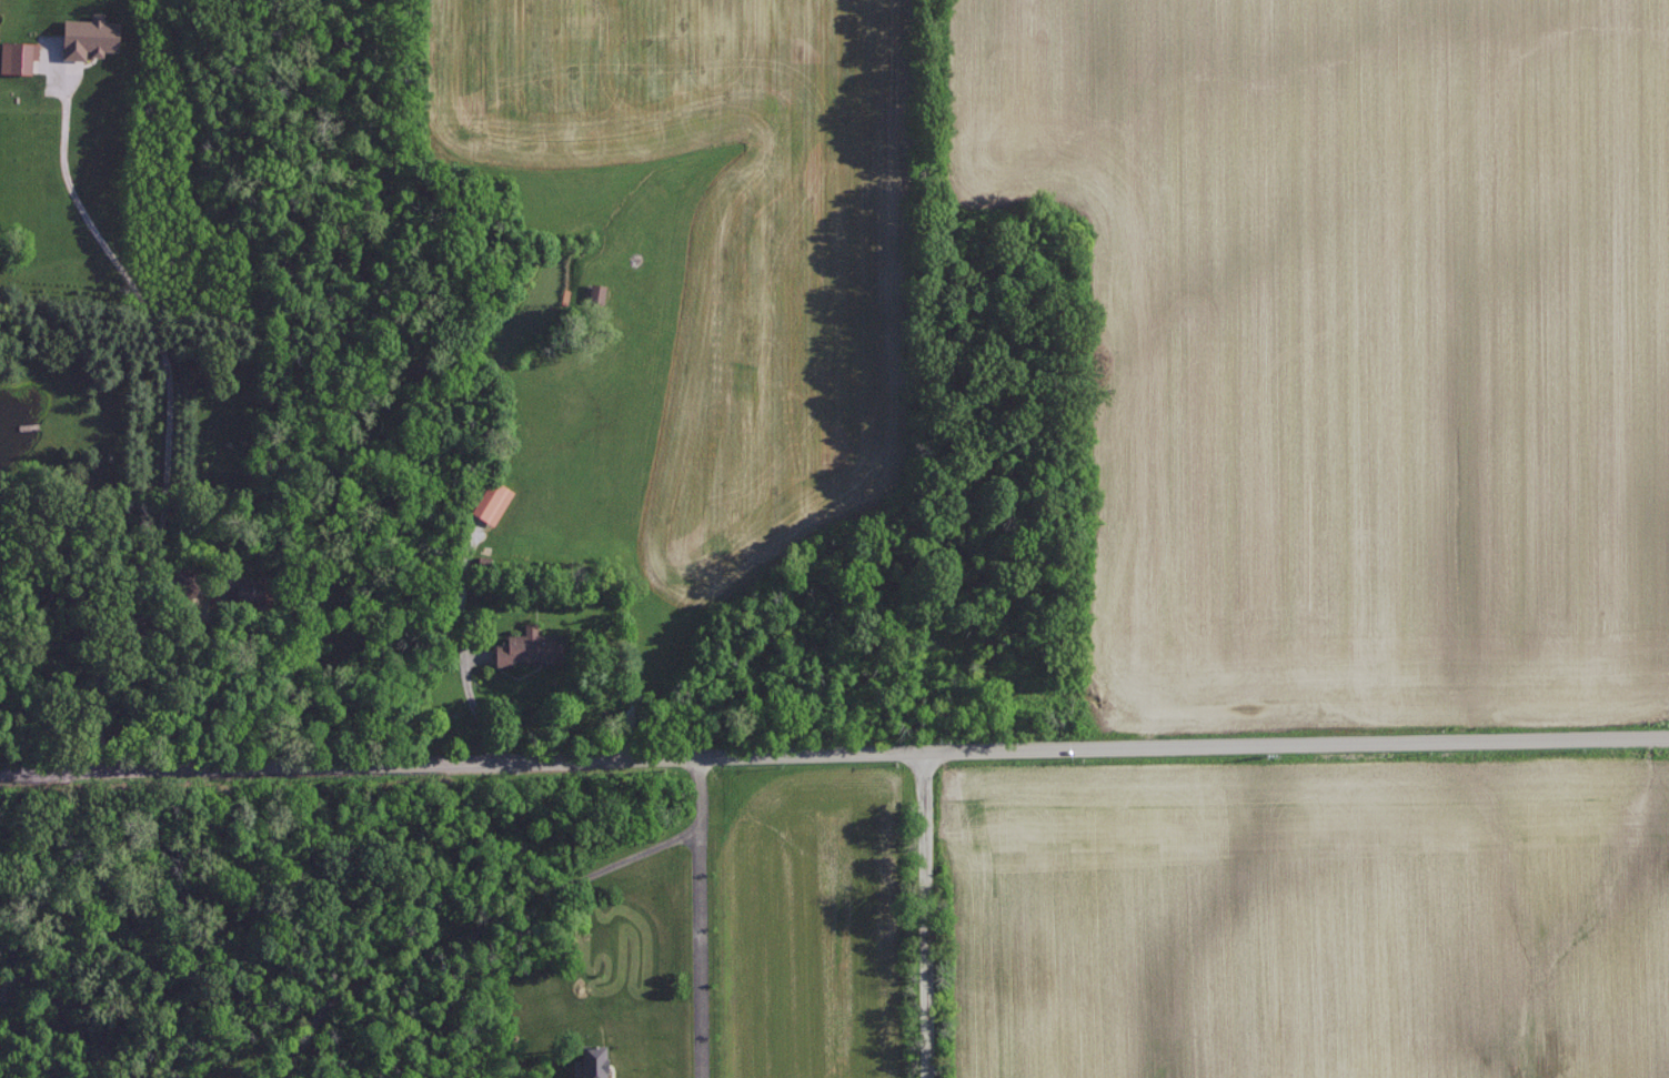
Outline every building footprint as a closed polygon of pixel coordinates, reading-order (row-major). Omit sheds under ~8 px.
[(65,18),(63,58),(89,59),(89,56),(106,56),(106,50),(120,51),(121,21),(105,20),(105,13),(92,12),(92,19),(65,18)] [(34,73),(34,59),(40,59),(40,42),(2,41),(1,72),(34,73)] [(607,284),(592,282),(590,302),(605,303),(607,284)] [(497,524),(513,488),(489,477),(473,513),(497,524)] [(497,663),(563,661),(563,633),(538,633),(538,622),(525,622),(525,633),(508,634),(508,642),(496,642),(497,663)] [(607,1044),(583,1044),(583,1060),(575,1060),(575,1074),(584,1074),(584,1077),(607,1077),(607,1044)]
